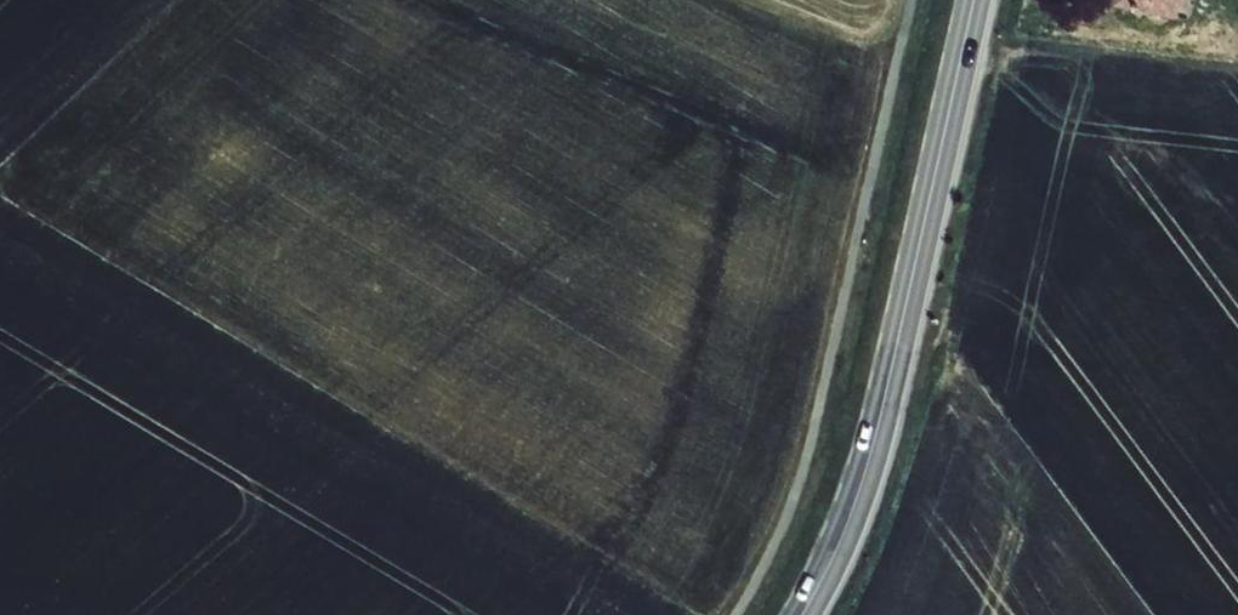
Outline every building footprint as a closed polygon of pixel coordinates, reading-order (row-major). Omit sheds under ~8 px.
[(1123,4),(1179,17),(1183,0),(1124,0),(1123,4)]
